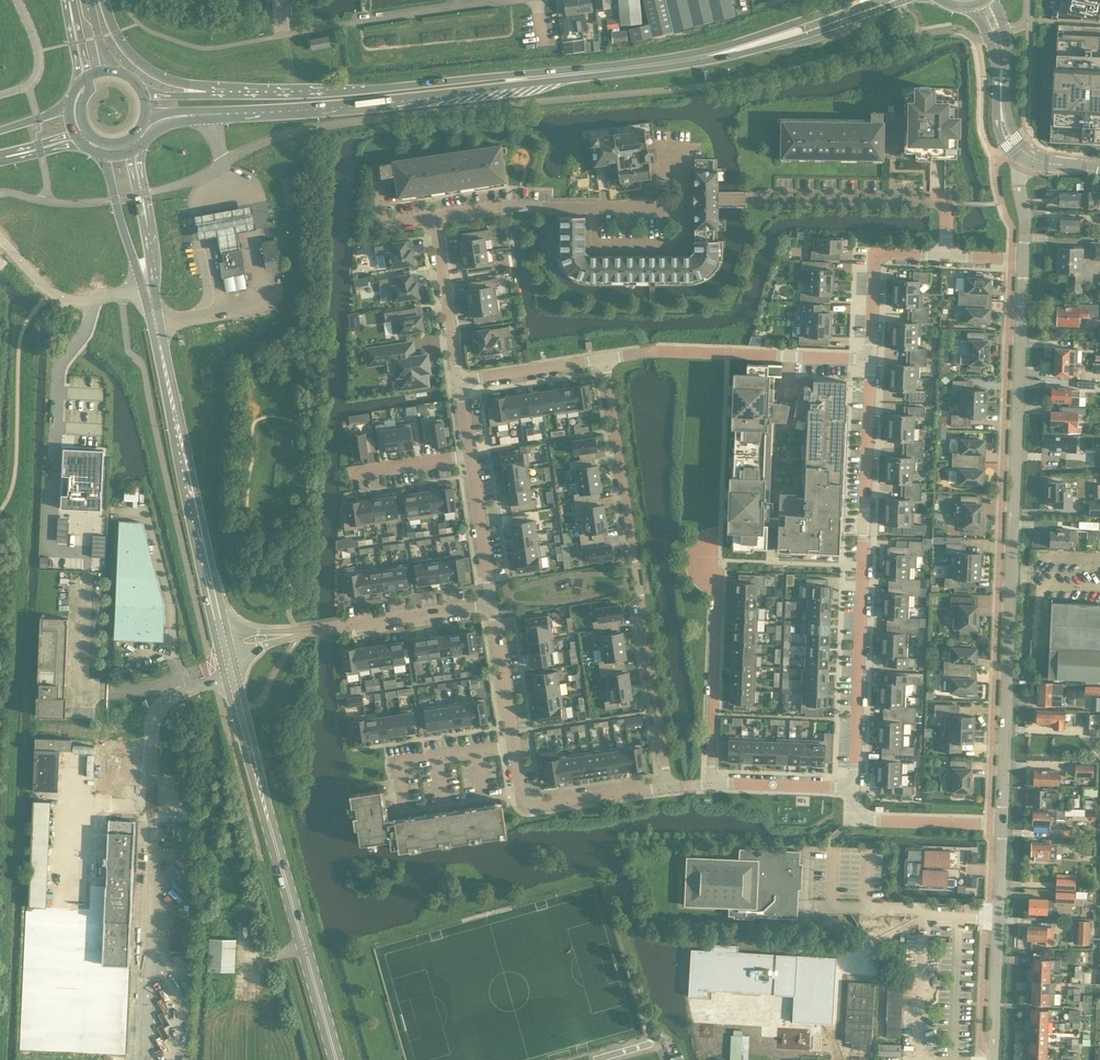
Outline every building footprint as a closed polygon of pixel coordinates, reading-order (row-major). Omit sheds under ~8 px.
[(581,29),(577,0),(564,0),(566,15),(572,14),(573,22),(572,22),(574,30),(581,29)] [(581,29),(581,32),(587,31),(586,20),(584,20),(583,13),(592,11),(590,0),(577,0),(581,29)] [(596,12),(605,11),(605,8),(610,8),(609,0),(595,0),(596,12)] [(1058,10),(1066,12),(1066,13),(1083,17),(1098,21),(1099,9),(1099,0),(1060,0),(1058,10)] [(559,18),(562,36),(570,34),(567,17),(559,18)] [(607,29),(619,28),(618,17),(611,18),(611,20),(606,21),(607,29)] [(1050,135),(1050,142),(1099,144),(1099,36),(1063,34),(1063,31),(1057,31),(1055,70),(1053,70),(1050,135)] [(313,40),(311,40),(312,49),(331,46),(329,37),(327,37),(313,40)] [(582,39),(562,42),(564,54),(570,53),(584,51),(582,39)] [(883,111),(882,158),(890,158),(897,158),(905,158),(906,159),(930,159),(931,159),(938,159),(945,159),(946,159),(954,159),(957,159),(958,88),(956,88),(953,88),(905,87),(905,112),(894,112),(888,111),(883,111)] [(777,120),(777,121),(777,122),(778,122),(778,123),(779,123),(780,124),(782,124),(782,147),(782,160),(791,160),(791,157),(807,157),(807,161),(824,161),(824,157),(840,157),(840,161),(856,162),(857,158),(873,158),(873,162),(882,162),(882,158),(883,111),(871,111),(871,117),(871,119),(868,119),(848,119),(782,118),(780,118),(779,118),(778,118),(778,119),(777,120)] [(617,163),(620,182),(651,178),(649,160),(651,160),(649,149),(648,150),(645,130),(614,134),(590,137),(594,165),(599,165),(617,163)] [(505,185),(500,154),(506,153),(505,146),(379,165),(381,178),(388,177),(389,180),(397,178),(401,201),(505,185)] [(702,159),(695,159),(695,193),(706,193),(717,193),(717,170),(714,170),(714,159),(713,159),(710,159),(708,159),(707,159),(702,159)] [(1099,189),(1099,179),(1097,179),(1097,183),(1091,182),(1091,189),(1099,189)] [(695,240),(714,240),(714,232),(714,229),(718,229),(717,206),(706,206),(706,201),(706,193),(695,193),(694,202),(695,240)] [(1058,206),(1076,207),(1076,206),(1083,207),(1083,209),(1092,209),(1092,193),(1083,193),(1083,197),(1076,196),(1077,194),(1059,193),(1058,206)] [(221,254),(243,250),(240,236),(256,232),(252,208),(195,219),(200,243),(218,240),(221,254)] [(569,271),(587,253),(585,251),(585,216),(561,216),(561,253),(562,258),(564,263),(566,267),(569,271)] [(1058,224),(1058,228),(1059,230),(1059,231),(1078,232),(1078,226),(1083,226),(1084,219),(1078,218),(1060,217),(1060,223),(1058,224)] [(459,247),(460,254),(486,251),(484,239),(490,238),(489,230),(461,234),(462,241),(460,241),(461,247),(459,247)] [(843,247),(843,238),(835,238),(835,239),(813,238),(813,250),(811,250),(810,259),(839,260),(839,252),(841,252),(841,247),(843,247)] [(280,266),(276,239),(262,242),(266,268),(280,266)] [(718,240),(714,240),(695,240),(695,251),(692,253),(710,271),(713,267),(716,263),(717,258),(718,253),(718,240)] [(376,256),(378,269),(385,268),(397,266),(397,268),(405,267),(405,265),(413,264),(411,250),(406,251),(405,242),(381,246),(374,247),(376,256)] [(1091,260),(1099,260),(1099,242),(1092,242),(1091,260)] [(1081,248),(1081,246),(1073,245),(1073,248),(1058,248),(1058,259),(1056,259),(1056,273),(1068,273),(1067,292),(1080,293),(1082,248),(1081,248)] [(223,261),(223,262),(220,263),(223,278),(245,274),(244,267),(241,249),(240,246),(237,246),(221,249),(223,261)] [(487,263),(486,251),(460,254),(461,262),(463,262),(464,267),(466,267),(467,274),(495,270),(494,262),(487,263)] [(601,280),(601,256),(590,256),(587,253),(569,271),(573,274),(578,277),(582,279),(587,280),(601,280)] [(706,274),(710,271),(692,253),(690,256),(679,256),(679,280),(692,280),(697,279),(702,277),(706,274)] [(630,280),(630,256),(601,256),(601,280),(630,280)] [(630,256),(630,280),(652,280),(655,280),(655,256),(652,256),(630,256)] [(655,280),(679,280),(679,256),(655,256),(655,280)] [(807,270),(807,282),(832,283),(833,276),(831,276),(832,270),(829,270),(830,262),(801,261),(801,270),(807,270)] [(892,284),(892,293),(922,294),(922,293),(918,293),(918,282),(929,282),(929,273),(913,272),(912,281),(894,280),(893,284),(892,284)] [(958,291),(958,299),(986,300),(986,292),(990,293),(990,278),(982,278),(982,275),(983,275),(983,274),(975,274),(975,278),(963,278),(963,291),(958,291)] [(416,283),(411,284),(410,275),(379,280),(381,289),(388,288),(390,301),(402,299),(402,301),(410,300),(410,298),(418,297),(416,283)] [(467,296),(468,304),(497,299),(495,287),(497,287),(496,279),(468,283),(469,290),(467,290),(468,296),(467,296)] [(832,289),(832,283),(807,282),(807,293),(800,293),(800,301),(828,302),(828,295),(831,295),(831,289),(832,289)] [(911,307),(911,315),(928,315),(928,306),(921,306),(922,294),(892,293),(891,301),(893,301),(893,306),(911,307)] [(470,311),(471,316),(473,316),(474,323),(502,319),(501,311),(499,311),(497,299),(468,304),(469,311),(470,311)] [(985,308),(986,300),(958,299),(957,308),(962,308),(962,322),(973,322),(973,326),(981,327),(981,326),(980,326),(980,322),(989,323),(989,309),(985,308)] [(802,312),(801,324),(831,325),(831,318),(830,318),(830,313),(828,312),(828,305),(800,304),(800,312),(802,312)] [(1055,317),(1055,321),(1056,322),(1056,324),(1070,325),(1079,325),(1079,317),(1088,318),(1088,314),(1089,314),(1098,315),(1098,305),(1089,305),(1077,304),(1077,307),(1069,307),(1069,304),(1064,304),(1064,307),(1057,307),(1057,316),(1055,317)] [(421,316),(416,317),(415,308),(384,313),(385,322),(391,321),(393,335),(407,332),(407,334),(415,333),(415,331),(423,330),(421,316)] [(359,312),(348,314),(349,323),(360,321),(359,312)] [(890,326),(890,335),(920,336),(921,324),(928,324),(928,315),(911,315),(911,323),(892,322),(892,327),(890,326)] [(799,335),(798,344),(827,345),(827,337),(829,337),(829,332),(831,332),(831,325),(801,324),(801,335),(799,335)] [(494,357),(493,352),(507,350),(505,337),(510,336),(509,327),(478,332),(479,340),(475,341),(477,355),(485,353),(485,359),(494,357)] [(988,362),(988,353),(987,353),(988,341),(984,340),(985,332),(967,331),(966,340),(961,340),(960,363),(970,363),(969,368),(979,369),(979,364),(987,364),(987,362),(988,362)] [(910,349),(909,357),(926,357),(927,348),(916,348),(916,336),(920,336),(890,335),(890,343),(891,343),(891,348),(910,349)] [(386,362),(388,370),(388,371),(388,372),(389,373),(389,374),(390,375),(391,376),(392,376),(393,376),(395,376),(398,376),(400,389),(428,385),(426,372),(428,372),(429,372),(426,355),(425,355),(426,356),(410,358),(408,344),(367,350),(369,365),(386,362)] [(1053,352),(1053,361),(1072,362),(1077,362),(1078,349),(1077,349),(1073,349),(1073,348),(1055,347),(1054,352),(1053,352)] [(889,368),(888,377),(919,378),(919,366),(926,366),(926,357),(909,357),(909,365),(890,364),(890,369),(889,368)] [(1072,369),(1072,362),(1053,361),(1052,370),(1054,370),(1053,375),(1071,376),(1072,375),(1076,375),(1076,370),(1072,369)] [(729,516),(729,530),(734,531),(733,541),(733,548),(733,549),(753,550),(753,548),(766,548),(767,548),(767,526),(778,526),(777,548),(777,551),(779,551),(840,553),(840,551),(841,517),(842,517),(846,404),(845,404),(846,381),(814,380),(813,380),(813,390),(810,390),(810,389),(810,388),(810,387),(809,387),(809,386),(808,386),(807,386),(806,386),(805,386),(805,387),(804,387),(804,388),(804,389),(803,392),(799,392),(794,416),(795,416),(796,414),(808,414),(804,498),(795,497),(795,495),(781,495),(780,514),(779,514),(779,517),(769,517),(769,505),(773,420),(784,420),(786,413),(773,410),(773,407),(773,402),(766,401),(767,375),(768,371),(768,367),(768,365),(747,364),(746,373),(746,375),(734,374),(733,427),(735,427),(735,428),(735,437),(734,446),(734,458),(734,467),(733,476),(733,478),(731,478),(730,485),(729,516)] [(919,378),(888,377),(888,385),(890,385),(890,390),(908,391),(908,399),(925,400),(925,390),(914,390),(915,378),(919,378)] [(957,402),(961,402),(987,403),(987,395),(986,395),(986,390),(967,389),(968,380),(952,380),(952,390),(961,390),(961,402),(957,402)] [(587,385),(575,387),(579,411),(591,409),(589,398),(593,398),(592,388),(588,389),(587,385)] [(1070,387),(1052,386),(1051,400),(1069,401),(1069,405),(1078,405),(1079,390),(1070,389),(1070,387)] [(575,387),(563,388),(567,413),(579,411),(575,387)] [(563,388),(552,390),(555,411),(555,414),(567,413),(563,388)] [(552,390),(540,392),(543,413),(555,411),(552,390)] [(540,392),(529,394),(532,418),(544,416),(543,413),(540,392)] [(529,394),(517,395),(520,419),(521,419),(520,416),(531,415),(532,418),(529,394)] [(517,395),(505,397),(508,421),(520,419),(517,395)] [(493,406),(488,407),(491,426),(509,423),(508,421),(505,397),(492,399),(493,406)] [(987,411),(987,403),(961,402),(957,402),(956,414),(951,414),(950,424),(966,424),(966,415),(985,416),(985,411),(987,411)] [(887,419),(887,427),(913,428),(913,416),(924,416),(924,407),(908,406),(907,415),(889,414),(888,419),(887,419)] [(1050,424),(1058,425),(1059,425),(1059,431),(1080,432),(1081,425),(1077,425),(1077,413),(1085,413),(1085,407),(1062,406),(1062,411),(1051,411),(1050,424)] [(428,417),(421,419),(425,444),(432,443),(433,446),(445,444),(444,437),(450,436),(448,426),(443,427),(442,421),(441,418),(430,420),(429,417),(428,417)] [(417,422),(396,425),(400,449),(413,447),(413,445),(420,444),(417,422)] [(384,424),(376,426),(380,451),(387,449),(387,451),(400,449),(396,425),(385,427),(384,424)] [(906,441),(906,449),(923,449),(923,441),(912,440),(913,428),(887,427),(886,435),(888,436),(888,440),(906,441)] [(353,442),(350,442),(351,450),(354,450),(355,457),(367,456),(367,452),(375,451),(373,437),(365,438),(364,433),(352,434),(353,442)] [(952,452),(951,461),(979,462),(980,454),(983,454),(984,440),(976,440),(977,435),(968,435),(968,439),(957,439),(957,452),(952,452)] [(1074,436),(1050,435),(1049,448),(1063,449),(1063,452),(1074,452),(1074,436)] [(511,436),(500,437),(501,444),(512,443),(511,437),(511,436)] [(595,436),(572,440),(574,454),(579,453),(580,460),(594,458),(593,451),(598,451),(595,436)] [(506,456),(501,456),(503,468),(524,465),(529,465),(527,453),(526,445),(519,446),(520,453),(519,454),(519,449),(506,451),(506,456)] [(64,448),(60,508),(101,510),(104,450),(64,448)] [(885,461),(885,469),(915,470),(916,458),(923,458),(923,449),(906,449),(906,457),(887,456),(887,461),(885,461)] [(580,460),(569,462),(570,470),(574,469),(576,482),(599,478),(597,465),(595,465),(594,458),(580,460)] [(979,470),(979,462),(951,461),(951,469),(956,470),(955,483),(966,483),(966,488),(975,488),(975,484),(982,484),(983,470),(979,470)] [(524,465),(503,468),(503,470),(505,480),(526,477),(525,467),(524,465)] [(905,483),(904,491),(921,492),(922,483),(911,482),(911,471),(915,471),(915,470),(885,469),(885,478),(886,478),(886,482),(905,483)] [(526,477),(505,480),(505,484),(507,492),(528,489),(531,488),(529,477),(526,477)] [(577,494),(574,494),(575,502),(600,498),(599,491),(601,491),(599,478),(576,482),(577,494)] [(1049,500),(1053,500),(1053,506),(1072,506),(1072,490),(1063,490),(1063,482),(1049,482),(1049,500)] [(452,487),(440,489),(443,511),(444,514),(456,512),(455,509),(454,502),(457,501),(456,492),(453,493),(452,487)] [(528,489),(507,492),(507,498),(508,504),(511,503),(512,511),(537,507),(536,499),(532,500),(531,488),(528,489)] [(440,489),(428,491),(431,513),(443,511),(440,489)] [(428,491),(416,493),(419,514),(420,518),(432,516),(431,513),(428,491)] [(884,503),(883,511),(914,512),(910,512),(910,500),(921,500),(921,492),(904,491),(904,499),(885,498),(885,503),(884,503)] [(416,493),(404,495),(407,516),(408,520),(420,518),(419,514),(416,493)] [(982,525),(982,517),(981,517),(981,504),(978,504),(978,496),(960,495),(960,503),(954,503),(954,515),(957,515),(957,526),(963,527),(963,531),(973,532),(973,527),(981,527),(981,525),(982,525)] [(395,496),(383,498),(386,519),(387,524),(399,522),(398,518),(395,496)] [(383,498),(371,499),(375,521),(375,523),(386,522),(387,524),(386,519),(383,498)] [(600,498),(575,502),(575,503),(576,510),(580,509),(581,521),(605,518),(603,505),(601,505),(600,499),(600,498)] [(371,499),(360,501),(363,523),(363,528),(364,528),(363,525),(375,523),(375,521),(371,499)] [(349,510),(342,511),(345,530),(363,528),(363,523),(360,501),(348,503),(349,510)] [(1089,501),(1089,517),(1099,517),(1099,501),(1089,501)] [(913,525),(914,512),(883,511),(883,520),(885,520),(884,524),(903,525),(903,533),(924,534),(925,525),(913,525)] [(513,523),(511,523),(512,530),(513,536),(534,533),(537,533),(535,520),(532,520),(527,521),(526,514),(512,516),(513,523)] [(583,534),(580,534),(581,542),(606,538),(605,531),(607,530),(606,520),(605,518),(581,521),(582,523),(583,534)] [(119,522),(119,527),(114,638),(161,640),(161,623),(165,624),(165,606),(144,523),(119,522)] [(1070,547),(1070,542),(1077,542),(1077,530),(1071,530),(1071,529),(1060,528),(1059,531),(1050,531),(1050,547),(1070,547)] [(534,533),(513,536),(514,544),(515,548),(536,545),(539,544),(537,533),(534,533)] [(606,538),(581,542),(581,544),(582,549),(585,549),(587,562),(596,560),(597,563),(607,562),(606,559),(614,558),(612,544),(607,544),(607,541),(606,538)] [(885,554),(885,566),(910,567),(916,567),(917,556),(922,556),(923,548),(932,549),(932,539),(923,538),(923,541),(909,541),(908,547),(890,546),(889,554),(885,554)] [(946,543),(946,553),(951,553),(951,565),(981,566),(981,558),(979,558),(980,553),(961,553),(961,543),(947,543),(946,543)] [(536,545),(515,548),(516,558),(517,560),(538,556),(541,556),(539,544),(536,545)] [(453,553),(450,555),(450,556),(451,560),(454,579),(466,577),(465,572),(470,571),(468,557),(463,558),(456,559),(456,556),(453,553)] [(450,556),(438,557),(439,562),(442,581),(454,579),(451,560),(450,556)] [(538,556),(517,560),(518,572),(523,571),(524,575),(534,573),(533,569),(540,569),(543,568),(541,556),(538,556)] [(438,557),(427,559),(427,563),(430,583),(442,581),(439,562),(438,557)] [(393,565),(396,588),(409,586),(405,563),(393,565)] [(427,563),(415,565),(418,585),(430,583),(427,563)] [(381,567),(385,590),(396,588),(393,565),(393,568),(382,570),(382,567),(381,567)] [(945,577),(944,587),(960,588),(960,578),(979,579),(979,575),(980,575),(981,566),(951,565),(948,565),(947,577),(945,577)] [(889,578),(888,586),(921,587),(921,579),(910,579),(910,567),(885,566),(885,578),(889,578)] [(370,569),(373,591),(385,590),(381,567),(370,569)] [(349,595),(361,593),(358,568),(345,570),(347,581),(345,581),(346,589),(348,589),(349,595)] [(358,568),(361,593),(373,591),(370,569),(358,570),(358,568)] [(734,583),(734,590),(735,591),(735,595),(759,596),(759,583),(765,584),(765,575),(764,575),(754,575),(739,574),(738,583),(734,583)] [(806,578),(805,597),(830,599),(830,594),(832,594),(832,586),(826,586),(826,579),(806,578)] [(884,593),(883,606),(909,606),(909,595),(920,595),(921,587),(888,586),(888,593),(884,593)] [(735,595),(734,607),(758,608),(758,607),(755,607),(755,596),(759,596),(735,595)] [(950,604),(950,617),(954,617),(953,628),(960,628),(959,633),(969,633),(969,628),(977,629),(977,627),(978,627),(978,618),(977,618),(978,605),(974,605),(975,597),(951,596),(950,604)] [(807,598),(807,609),(830,610),(830,599),(805,597),(805,598),(807,598)] [(1048,677),(1099,680),(1099,604),(1052,602),(1048,677)] [(596,621),(593,621),(594,629),(619,625),(618,618),(622,618),(620,605),(594,609),(596,621)] [(887,618),(887,625),(919,627),(919,618),(908,618),(909,606),(883,606),(883,618),(887,618)] [(734,607),(734,619),(758,619),(758,608),(734,607)] [(807,609),(806,621),(829,622),(830,610),(807,609)] [(526,619),(527,631),(551,627),(550,615),(539,617),(539,614),(531,615),(531,618),(526,619)] [(36,716),(63,717),(67,618),(40,618),(36,716)] [(734,619),(733,630),(757,631),(758,619),(734,619)] [(806,621),(806,633),(829,634),(829,622),(806,621)] [(619,625),(594,629),(594,630),(611,627),(612,634),(598,636),(600,649),(624,645),(623,632),(620,633),(619,625)] [(882,633),(882,645),(907,646),(908,634),(919,635),(919,627),(887,625),(886,633),(882,633)] [(527,631),(529,643),(553,639),(551,627),(527,631)] [(733,630),(733,642),(757,643),(757,631),(733,630)] [(462,633),(465,657),(477,656),(474,631),(462,633)] [(450,634),(453,657),(464,655),(465,658),(465,657),(462,633),(450,634)] [(806,633),(806,645),(828,646),(829,634),(806,633)] [(438,636),(441,656),(452,654),(453,657),(450,634),(438,636)] [(426,638),(430,661),(430,660),(430,657),(441,656),(438,636),(426,638)] [(418,662),(430,661),(426,638),(414,640),(418,662)] [(529,643),(531,654),(555,651),(553,639),(529,643)] [(390,643),(394,666),(406,664),(403,642),(390,643)] [(733,642),(732,654),(756,655),(756,654),(753,654),(753,643),(757,644),(757,643),(733,642)] [(379,645),(382,664),(393,663),(393,666),(394,666),(390,643),(379,645)] [(944,660),(944,669),(972,670),(972,662),(976,662),(976,648),(969,648),(969,644),(960,643),(960,648),(949,647),(949,661),(944,660)] [(367,647),(370,669),(371,669),(370,666),(382,664),(379,645),(367,647)] [(602,661),(599,661),(600,669),(625,666),(624,658),(626,658),(624,645),(600,649),(602,661)] [(806,645),(805,657),(828,658),(828,646),(806,645)] [(907,657),(907,646),(882,645),(882,657),(886,657),(885,665),(918,666),(918,658),(907,657)] [(355,649),(359,673),(360,673),(359,671),(370,669),(367,647),(355,649)] [(578,663),(576,648),(569,649),(572,664),(578,663)] [(347,675),(359,673),(355,649),(343,650),(344,656),(342,656),(343,664),(345,664),(347,675)] [(555,651),(531,654),(533,666),(554,663),(552,652),(555,651)] [(732,654),(732,666),(756,667),(756,655),(732,654)] [(805,657),(805,668),(808,669),(827,669),(828,658),(805,657)] [(625,666),(600,669),(601,677),(604,677),(606,689),(630,685),(628,673),(628,672),(626,672),(625,666)] [(732,666),(732,678),(755,679),(756,667),(732,666)] [(808,669),(807,681),(827,681),(827,669),(808,669),(805,668),(805,669),(808,669)] [(971,678),(972,670),(944,669),(943,678),(948,678),(948,692),(959,692),(958,696),(967,697),(967,692),(974,693),(975,679),(971,678)] [(534,675),(536,687),(560,683),(558,671),(534,675)] [(881,682),(880,694),(905,695),(906,684),(917,684),(923,684),(923,673),(917,673),(888,671),(887,674),(885,674),(885,682),(881,682)] [(478,678),(469,680),(470,687),(479,686),(478,678)] [(732,678),(731,690),(755,690),(755,679),(732,678)] [(802,692),(826,693),(827,681),(807,681),(807,692),(802,692)] [(1038,689),(1038,693),(1065,694),(1065,684),(1052,683),(1052,682),(1038,681),(1037,689),(1038,689)] [(536,687),(537,699),(562,695),(560,683),(536,687)] [(1085,684),(1085,695),(1090,695),(1097,695),(1099,695),(1099,684),(1085,684)] [(361,685),(350,687),(351,694),(362,692),(361,685)] [(608,701),(605,701),(606,709),(631,706),(630,698),(632,698),(630,685),(606,689),(608,701)] [(754,703),(755,690),(731,690),(731,694),(730,694),(729,702),(734,702),(734,711),(749,711),(749,703),(754,703)] [(801,712),(805,712),(805,716),(821,716),(822,705),(827,705),(828,698),(826,698),(826,693),(802,692),(801,712)] [(1065,694),(1038,693),(1038,697),(1037,697),(1037,705),(1053,706),(1064,706),(1065,694)] [(884,707),(883,714),(916,715),(916,707),(905,707),(905,695),(880,694),(880,706),(884,707)] [(537,699),(539,710),(565,706),(563,706),(562,695),(537,699)] [(349,698),(347,698),(348,707),(364,705),(364,703),(362,696),(349,698)] [(484,698),(472,700),(475,723),(487,721),(487,719),(492,718),(490,703),(485,703),(484,698)] [(472,700),(460,702),(463,724),(475,723),(472,700)] [(460,702),(448,704),(452,726),(463,724),(460,702)] [(448,704),(437,706),(440,728),(452,726),(448,704)] [(945,716),(944,729),(975,730),(975,721),(973,721),(973,717),(955,716),(955,704),(935,704),(934,716),(945,716)] [(437,706),(424,707),(428,730),(440,728),(437,706)] [(567,719),(565,706),(539,710),(541,722),(567,719)] [(413,709),(400,711),(401,714),(403,733),(416,731),(413,709)] [(1036,723),(1053,724),(1053,729),(1064,729),(1064,711),(1037,710),(1036,723)] [(355,727),(352,727),(353,735),(356,735),(357,740),(370,738),(366,719),(366,714),(353,716),(355,727)] [(401,714),(389,716),(392,735),(403,733),(401,714)] [(879,721),(879,734),(904,734),(904,723),(915,723),(916,715),(883,714),(883,721),(879,721)] [(1099,737),(1099,728),(1099,727),(1099,714),(1085,714),(1084,728),(1090,728),(1090,736),(1099,737)] [(389,716),(378,718),(381,737),(392,735),(389,716)] [(632,717),(625,718),(625,723),(626,727),(633,726),(632,717)] [(378,718),(366,719),(370,738),(381,737),(378,718)] [(938,750),(954,751),(960,751),(960,750),(958,750),(958,742),(973,742),(973,738),(974,738),(975,730),(944,729),(948,729),(948,741),(939,740),(938,750)] [(813,740),(812,764),(816,764),(816,765),(824,766),(824,761),(833,761),(834,733),(824,733),(824,740),(813,740)] [(879,734),(878,746),(882,746),(882,753),(914,755),(915,746),(903,746),(904,734),(879,734)] [(35,737),(33,790),(58,791),(60,750),(71,750),(72,739),(35,737)] [(720,742),(720,757),(728,757),(728,762),(736,762),(736,761),(740,761),(741,737),(729,737),(729,742),(720,742)] [(741,737),(740,761),(752,761),(753,738),(741,737)] [(753,738),(752,761),(764,762),(765,738),(753,738)] [(765,738),(764,762),(776,762),(777,739),(777,738),(776,742),(766,741),(766,738),(765,738)] [(777,739),(776,762),(788,763),(789,739),(777,739)] [(789,739),(788,763),(800,763),(801,739),(789,739)] [(801,739),(800,763),(812,764),(813,740),(801,739)] [(641,744),(629,746),(632,770),(644,768),(641,744)] [(629,746),(617,748),(620,771),(632,770),(629,746)] [(617,748),(605,749),(609,773),(620,771),(617,748)] [(605,749),(593,751),(597,775),(609,773),(605,749)] [(593,751),(582,753),(585,776),(597,775),(593,751)] [(582,753),(570,754),(573,778),(585,776),(582,753)] [(878,761),(877,773),(902,774),(903,762),(914,763),(914,755),(882,753),(882,761),(878,761)] [(570,754),(558,756),(562,780),(573,778),(570,754)] [(558,759),(547,761),(550,782),(562,780),(558,756),(558,759)] [(972,790),(972,781),(971,781),(972,768),(968,768),(968,761),(950,760),(950,768),(944,767),(944,780),(947,780),(947,791),(953,791),(953,796),(963,796),(963,792),(971,792),(971,790),(972,790)] [(1075,776),(1093,777),(1094,765),(1075,765),(1075,776)] [(1034,784),(1052,785),(1058,785),(1058,771),(1037,770),(1036,774),(1034,774),(1034,784)] [(881,785),(880,793),(913,794),(913,786),(902,785),(902,774),(877,773),(877,785),(881,785)] [(377,790),(350,794),(353,814),(355,828),(358,828),(360,844),(390,839),(391,842),(392,847),(398,846),(399,851),(399,852),(422,848),(449,844),(501,836),(507,836),(506,831),(505,826),(503,808),(502,805),(386,822),(381,789),(378,790),(377,790)] [(1033,806),(1051,807),(1055,807),(1055,799),(1051,798),(1051,792),(1047,792),(1047,790),(1034,789),(1033,806)] [(1032,824),(1050,825),(1050,827),(1062,827),(1062,813),(1037,811),(1033,811),(1032,824)] [(105,888),(102,966),(130,967),(136,821),(109,820),(105,888)] [(1032,842),(1031,855),(1035,856),(1035,861),(1049,861),(1056,862),(1057,844),(1049,844),(1049,843),(1032,842)] [(1084,842),(1083,855),(1091,855),(1092,846),(1092,842),(1084,842)] [(687,857),(685,905),(720,906),(729,907),(728,916),(734,916),(734,918),(754,919),(754,917),(791,918),(792,895),(798,895),(798,890),(802,890),(803,863),(800,863),(800,851),(739,848),(739,858),(739,859),(687,857)] [(908,849),(908,860),(921,860),(921,850),(908,849)] [(925,866),(949,867),(950,851),(926,850),(925,866)] [(907,863),(907,873),(913,874),(920,875),(920,872),(920,863),(914,863),(908,863),(907,863)] [(924,869),(923,885),(947,886),(947,885),(954,885),(954,879),(947,878),(948,871),(924,869)] [(1075,889),(1076,878),(1056,877),(1055,889),(1075,889)] [(1056,890),(1055,903),(1075,904),(1075,890),(1056,890)] [(1048,899),(1029,898),(1029,912),(1048,913),(1048,905),(1053,905),(1053,899),(1048,899)] [(1077,920),(1076,936),(1076,943),(1089,944),(1090,937),(1091,920),(1077,920)] [(1028,926),(1028,940),(1043,941),(1046,941),(1047,941),(1047,926),(1028,926)] [(210,937),(209,969),(235,970),(236,938),(210,937)] [(691,950),(688,996),(709,997),(709,991),(794,996),(792,1022),(832,1024),(836,958),(738,952),(738,946),(711,944),(711,951),(691,950)] [(1034,959),(1033,971),(1051,971),(1059,971),(1060,960),(1034,959)] [(1033,971),(1033,981),(1050,982),(1051,971),(1033,971)] [(1033,981),(1032,992),(1055,993),(1055,982),(1050,982),(1033,981)] [(865,1042),(870,1042),(875,984),(848,982),(844,1041),(852,1042),(851,1047),(864,1048),(865,1042)] [(888,984),(887,1038),(900,1038),(900,1036),(901,1024),(902,984),(888,984)] [(1032,992),(1032,1004),(1054,1004),(1055,993),(1032,992)] [(1032,1008),(1031,1020),(1049,1021),(1049,1009),(1032,1008)] [(1069,1010),(1069,1022),(1073,1022),(1079,1022),(1079,1010),(1069,1010)] [(1031,1020),(1031,1031),(1048,1032),(1049,1021),(1031,1020)] [(762,1027),(762,1036),(776,1037),(776,1028),(762,1027)] [(731,1059),(741,1059),(742,1035),(742,1031),(733,1031),(733,1035),(732,1035),(731,1059)] [(1031,1031),(1030,1042),(1047,1043),(1048,1032),(1031,1031)] [(1089,1035),(1083,1034),(1082,1044),(1090,1045),(1090,1039),(1089,1039),(1089,1035)] [(1030,1042),(1030,1054),(1047,1055),(1047,1043),(1030,1042)] [(900,1056),(901,1045),(879,1044),(878,1055),(900,1056)]
